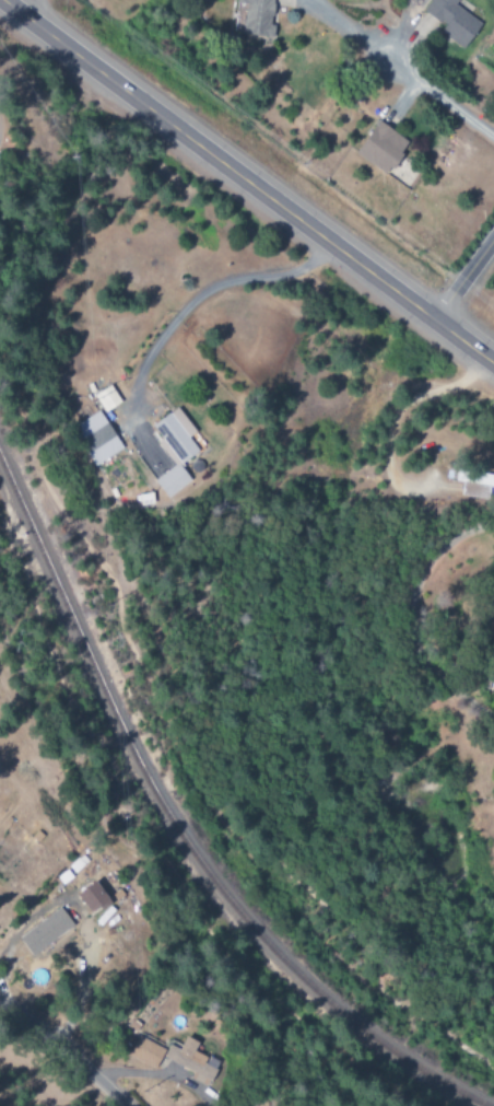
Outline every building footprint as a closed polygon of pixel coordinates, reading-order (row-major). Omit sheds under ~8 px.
[(235,4),(245,5),(242,35),(270,38),(274,0),(235,0),(235,4)] [(457,0),(430,0),(422,12),(443,26),(438,33),(463,50),(481,24),(454,6),(457,0)] [(355,154),(385,176),(408,143),(378,121),(355,154)] [(104,412),(120,402),(109,386),(94,396),(104,412)] [(195,432),(176,408),(152,427),(181,464),(198,451),(187,438),(195,432)] [(93,467),(121,451),(100,412),(71,427),(93,467)] [(154,480),(166,498),(190,483),(179,465),(154,480)] [(90,914),(108,901),(93,880),(75,893),(90,914)] [(32,957),(73,927),(60,908),(18,938),(32,957)] [(164,1049),(136,1036),(127,1056),(155,1069),(164,1049)] [(162,1059),(193,1071),(190,1079),(209,1087),(219,1063),(193,1052),(197,1042),(184,1037),(179,1049),(168,1045),(162,1059)]
